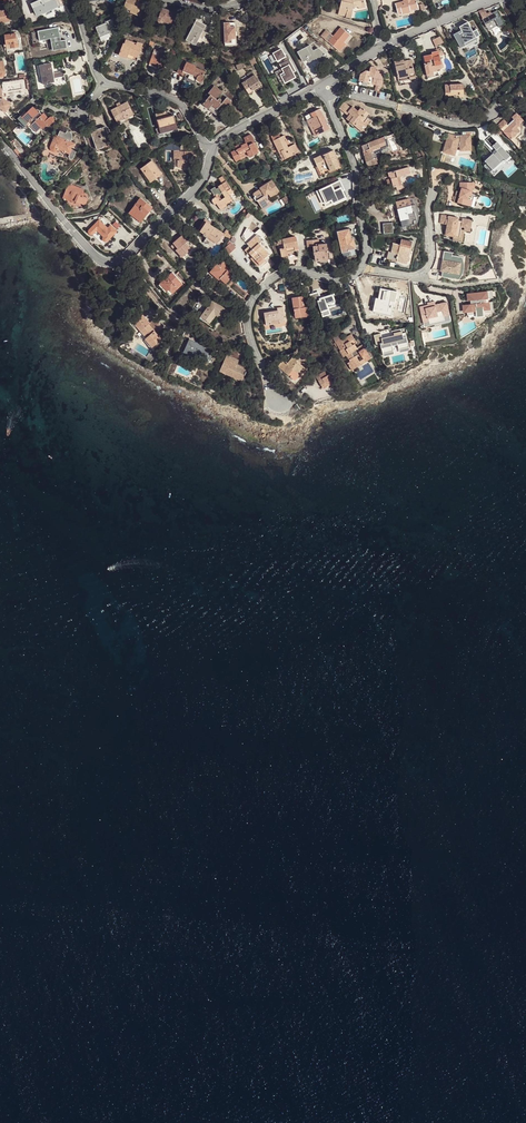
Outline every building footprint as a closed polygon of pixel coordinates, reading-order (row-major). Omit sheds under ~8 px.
[(56,7),(53,0),(40,0),(31,4),(36,14),(48,9),(49,10),(56,7)] [(140,0),(126,0),(124,6),(132,10),(132,11),(138,14),(140,8),(137,7),(138,4),(140,0)] [(364,0),(341,0),(338,14),(346,16),(345,17),(350,18),(353,7),(353,6),(358,5),(358,6),(358,9),(365,7),(364,0)] [(403,1),(395,3),(397,13),(401,12),(401,14),(411,11),(410,10),(410,8),(418,5),(416,0),(403,0),(403,1)] [(132,10),(124,6),(123,9),(137,15),(138,14),(132,11),(132,10)] [(173,25),(178,14),(162,8),(158,20),(158,21),(159,22),(160,23),(161,23),(162,23),(163,22),(164,21),(173,25)] [(10,20),(8,9),(0,11),(0,22),(10,20)] [(479,11),(483,18),(488,15),(484,9),(479,11)] [(483,18),(482,18),(489,30),(498,25),(499,28),(505,24),(497,10),(488,15),(483,18)] [(107,23),(96,28),(100,38),(111,33),(109,28),(115,26),(112,19),(107,21),(107,23)] [(196,20),(186,40),(199,47),(203,39),(200,38),(204,29),(206,31),(208,26),(196,20)] [(236,40),(235,22),(224,23),(225,42),(232,42),(232,41),(236,40)] [(458,32),(453,34),(460,47),(465,45),(464,43),(476,37),(479,35),(476,29),(473,31),(467,22),(459,26),(461,30),(462,32),(459,34),(458,32)] [(58,26),(38,30),(39,40),(50,38),(52,50),(67,47),(65,39),(60,40),(58,26)] [(337,50),(344,42),(350,34),(341,27),(333,36),(330,33),(324,39),(337,50)] [(321,36),(324,39),(330,33),(326,30),(321,36)] [(113,38),(111,33),(100,38),(102,42),(113,38)] [(6,48),(6,49),(18,47),(16,34),(4,35),(5,44),(4,44),(4,48),(6,48)] [(433,40),(435,47),(443,42),(440,36),(433,40)] [(123,43),(118,55),(126,58),(127,58),(128,54),(138,58),(143,44),(137,42),(136,44),(126,40),(124,44),(123,43)] [(346,44),(344,42),(337,50),(340,52),(346,44)] [(323,64),(329,57),(318,47),(313,50),(310,45),(298,51),(303,62),(307,59),(309,62),(316,58),(323,64)] [(281,48),(272,52),(276,60),(286,56),(281,48)] [(157,67),(158,65),(163,68),(167,59),(158,55),(159,52),(153,49),(147,63),(157,67)] [(424,63),(426,73),(433,72),(437,71),(436,70),(444,68),(443,63),(441,64),(439,55),(438,56),(437,51),(431,52),(432,54),(423,56),(425,63),(424,63)] [(283,68),(276,71),(282,84),(296,77),(293,71),(296,70),(289,55),(279,59),(283,68)] [(269,70),(274,69),(270,59),(265,60),(269,70)] [(404,59),(394,62),(398,81),(415,78),(411,60),(407,61),(408,63),(405,64),(404,61),(404,59)] [(203,79),(203,77),(203,76),(205,72),(195,68),(196,66),(182,60),(177,73),(183,75),(185,72),(197,77),(196,78),(196,80),(198,81),(199,82),(201,82),(203,81),(203,79)] [(51,63),(39,65),(43,84),(54,82),(54,78),(64,76),(63,71),(53,73),(51,63)] [(360,75),(359,80),(376,84),(380,85),(381,86),(383,81),(381,74),(379,73),(375,72),(375,70),(376,67),(372,66),(370,67),(370,71),(365,70),(360,74),(360,75)] [(242,83),(248,94),(261,85),(254,75),(249,78),(242,83)] [(463,84),(445,85),(445,96),(459,95),(459,97),(464,97),(463,84)] [(216,115),(220,110),(218,108),(220,106),(222,108),(225,110),(232,101),(226,97),(221,103),(220,102),(221,101),(221,99),(220,98),(219,98),(218,98),(217,100),(217,99),(222,92),(214,85),(208,93),(210,95),(198,109),(204,114),(205,113),(209,116),(212,112),(216,115)] [(0,88),(0,111),(5,114),(11,104),(3,98),(1,88),(0,88)] [(348,115),(350,114),(348,112),(351,108),(344,101),(339,108),(348,115)] [(133,113),(127,102),(120,105),(117,107),(111,111),(116,120),(123,116),(125,120),(129,118),(128,116),(133,113)] [(348,115),(346,118),(349,121),(351,120),(355,123),(354,125),(359,129),(365,123),(367,125),(370,120),(367,118),(370,114),(363,109),(363,110),(360,108),(358,111),(352,106),(351,108),(348,112),(350,114),(348,115)] [(33,107),(22,117),(21,119),(37,135),(47,125),(48,126),(53,122),(54,121),(54,119),(54,118),(53,117),(51,117),(49,117),(48,118),(44,113),(41,115),(33,107)] [(320,109),(305,116),(315,136),(330,129),(320,109)] [(167,111),(155,114),(160,133),(169,131),(168,128),(176,126),(173,115),(168,117),(167,111)] [(125,120),(123,116),(116,120),(118,125),(135,117),(133,113),(128,116),(129,118),(125,120)] [(515,114),(512,117),(515,120),(507,128),(505,125),(507,123),(504,119),(497,125),(519,148),(523,145),(517,138),(521,134),(518,130),(522,127),(519,124),(522,121),(515,114)] [(105,126),(92,131),(99,149),(103,147),(102,146),(111,143),(105,126)] [(55,135),(50,147),(50,148),(51,150),(53,151),(54,152),(56,151),(57,151),(58,150),(69,154),(69,156),(69,157),(70,159),(71,159),(72,159),(74,157),(77,149),(73,147),(75,143),(71,141),(73,137),(72,136),(72,135),(72,133),(71,132),(67,130),(66,133),(60,130),(58,135),(55,135)] [(271,136),(273,141),(280,137),(278,132),(271,136)] [(236,149),(231,152),(235,160),(241,157),(240,155),(247,151),(248,154),(249,156),(258,152),(256,147),(253,142),(254,142),(251,134),(243,138),(245,141),(246,143),(241,145),(240,143),(235,146),(236,149)] [(455,136),(448,134),(443,152),(451,154),(452,152),(471,151),(470,135),(462,135),(462,137),(456,138),(456,135),(455,136)] [(280,137),(273,141),(277,149),(282,147),(284,149),(281,151),(285,159),(298,152),(294,144),(288,147),(284,140),(286,139),(284,135),(280,137)] [(384,136),(361,146),(363,151),(367,166),(379,163),(377,157),(375,152),(379,151),(378,149),(387,146),(384,136)] [(22,160),(31,152),(22,142),(14,150),(22,160)] [(490,153),(486,153),(487,166),(490,166),(502,165),(505,162),(511,156),(500,145),(495,149),(493,149),(493,152),(493,153),(490,153)] [(174,159),(179,159),(179,160),(177,160),(177,167),(187,167),(187,166),(194,166),(194,160),(192,160),(192,158),(192,151),(180,152),(179,150),(174,150),(174,159)] [(318,168),(321,175),(340,167),(338,161),(335,156),(336,155),(334,150),(323,155),(322,154),(313,158),(318,168)] [(153,180),(162,173),(152,160),(141,169),(146,176),(148,174),(153,180)] [(409,167),(388,172),(389,177),(390,176),(392,176),(392,178),(391,178),(387,180),(389,189),(393,188),(393,187),(396,186),(397,190),(403,188),(402,184),(399,185),(397,179),(397,177),(410,173),(409,167)] [(260,189),(253,194),(255,197),(254,197),(254,198),(255,200),(256,200),(257,200),(262,208),(268,203),(266,200),(279,191),(272,180),(263,186),(265,190),(262,192),(260,189)] [(215,197),(213,199),(212,201),(214,205),(216,204),(219,208),(226,204),(225,203),(232,198),(229,194),(225,188),(229,185),(226,181),(222,183),(218,186),(219,187),(216,189),(215,187),(211,189),(214,194),(216,195),(215,197)] [(339,181),(321,189),(324,194),(321,195),(324,202),(329,199),(334,197),(336,201),(346,196),(339,181)] [(472,182),(460,182),(460,188),(461,188),(460,192),(462,192),(462,195),(459,194),(457,202),(473,206),(476,196),(474,195),(474,193),(471,192),(472,190),(472,188),(472,182)] [(84,190),(68,184),(63,198),(63,200),(65,202),(66,204),(69,206),(70,207),(72,208),(75,209),(77,209),(80,208),(82,208),(85,206),(88,198),(83,197),(82,196),(83,194),(84,190)] [(225,188),(229,194),(233,192),(229,185),(225,188)] [(131,210),(135,213),(135,214),(143,220),(152,208),(140,198),(131,210)] [(400,218),(402,227),(414,224),(413,220),(416,219),(414,212),(412,212),(409,198),(395,202),(400,218)] [(131,210),(128,214),(140,223),(143,220),(135,214),(135,213),(131,210)] [(459,218),(441,215),(440,223),(447,224),(445,234),(453,235),(452,240),(459,241),(461,230),(464,230),(470,231),(472,220),(462,218),(462,221),(458,220),(459,218)] [(105,242),(106,242),(107,241),(117,232),(110,225),(107,228),(99,220),(89,230),(88,231),(88,233),(89,234),(90,235),(91,235),(93,234),(97,231),(103,237),(102,239),(102,240),(103,241),(104,241),(105,242)] [(223,233),(206,222),(200,231),(208,236),(210,233),(217,237),(218,235),(221,237),(223,234),(230,239),(233,235),(226,228),(223,233)] [(394,232),(393,222),(383,222),(384,233),(394,232)] [(256,234),(246,227),(242,237),(249,245),(245,250),(248,253),(249,253),(250,252),(253,255),(252,256),(256,260),(260,264),(265,260),(264,258),(269,254),(262,247),(262,248),(258,244),(259,243),(262,240),(256,234)] [(349,229),(337,232),(340,242),(342,252),(349,250),(349,249),(355,248),(353,238),(351,239),(349,229)] [(174,238),(176,240),(182,234),(181,232),(174,238)] [(210,233),(208,236),(217,243),(221,237),(218,235),(217,237),(210,233)] [(182,234),(176,240),(180,245),(176,250),(182,257),(191,249),(185,242),(188,240),(182,234)] [(278,241),(282,257),(288,256),(288,254),(293,253),(293,251),(295,251),(294,246),(298,246),(296,237),(278,241)] [(388,251),(386,258),(397,261),(398,259),(404,261),(408,247),(411,248),(412,242),(402,239),(400,245),(395,243),(393,253),(391,252),(388,251)] [(180,245),(176,240),(171,245),(176,250),(180,245)] [(229,254),(237,247),(231,241),(224,248),(229,254)] [(327,243),(318,244),(318,245),(313,246),(314,261),(319,260),(319,258),(328,257),(327,243)] [(398,259),(397,261),(406,264),(411,248),(408,247),(404,261),(398,259)] [(256,260),(254,262),(262,271),(269,264),(268,262),(262,267),(260,264),(256,260)] [(219,266),(217,264),(210,272),(219,280),(220,278),(226,283),(233,275),(229,272),(227,271),(229,269),(226,266),(228,264),(224,261),(222,263),(221,262),(219,266)] [(188,279),(180,270),(176,274),(184,283),(188,279)] [(183,284),(172,272),(159,284),(166,292),(169,289),(173,293),(183,284)] [(396,291),(380,288),(378,298),(376,298),(373,308),(376,309),(375,313),(389,316),(390,312),(392,312),(396,291)] [(493,291),(466,294),(467,301),(469,301),(469,305),(464,305),(465,312),(468,312),(468,315),(476,314),(486,313),(494,312),(493,301),(486,302),(486,299),(493,298),(493,291)] [(302,296),(292,297),(295,317),(300,317),(299,315),(308,313),(307,306),(304,307),(304,304),(302,296)] [(213,300),(200,317),(213,326),(219,318),(222,320),(229,311),(213,300)] [(428,305),(420,307),(424,325),(430,324),(429,320),(450,315),(447,302),(436,304),(428,306),(428,305)] [(328,304),(319,307),(324,321),(334,318),(334,319),(343,316),(339,305),(329,308),(328,304)] [(277,310),(264,312),(265,321),(270,320),(270,322),(279,321),(279,323),(285,323),(283,307),(277,308),(277,310)] [(143,314),(135,321),(142,329),(140,331),(146,337),(154,346),(163,338),(160,335),(158,336),(156,333),(148,324),(150,323),(143,314)] [(334,318),(324,321),(325,325),(343,319),(343,316),(334,319),(334,318)] [(133,322),(140,331),(142,329),(135,321),(133,322)] [(392,326),(387,331),(390,335),(388,336),(391,339),(388,342),(385,339),(378,347),(385,354),(392,347),(395,349),(398,346),(397,345),(401,337),(402,338),(403,337),(392,326)] [(341,338),(334,342),(340,351),(339,351),(343,357),(346,355),(350,362),(347,363),(350,367),(359,361),(358,359),(362,357),(363,359),(365,362),(370,359),(364,348),(359,352),(356,348),(354,344),(356,343),(351,335),(342,340),(341,338)] [(154,346),(146,337),(145,339),(152,347),(154,346)] [(193,358),(208,365),(215,350),(189,339),(183,352),(193,356),(193,358)] [(395,349),(392,347),(385,354),(387,357),(395,349)] [(237,360),(227,355),(220,371),(225,373),(226,371),(243,379),(247,370),(237,365),(235,364),(237,360)] [(288,363),(284,359),(278,366),(294,380),(299,375),(297,373),(303,366),(296,361),(297,360),(293,357),(288,363)] [(359,361),(350,367),(352,370),(365,362),(363,359),(359,361)] [(243,379),(226,371),(225,373),(242,381),(243,379)] [(316,376),(318,381),(327,375),(325,371),(316,376)] [(327,375),(318,381),(323,388),(327,386),(326,384),(333,379),(330,374),(327,375)]
